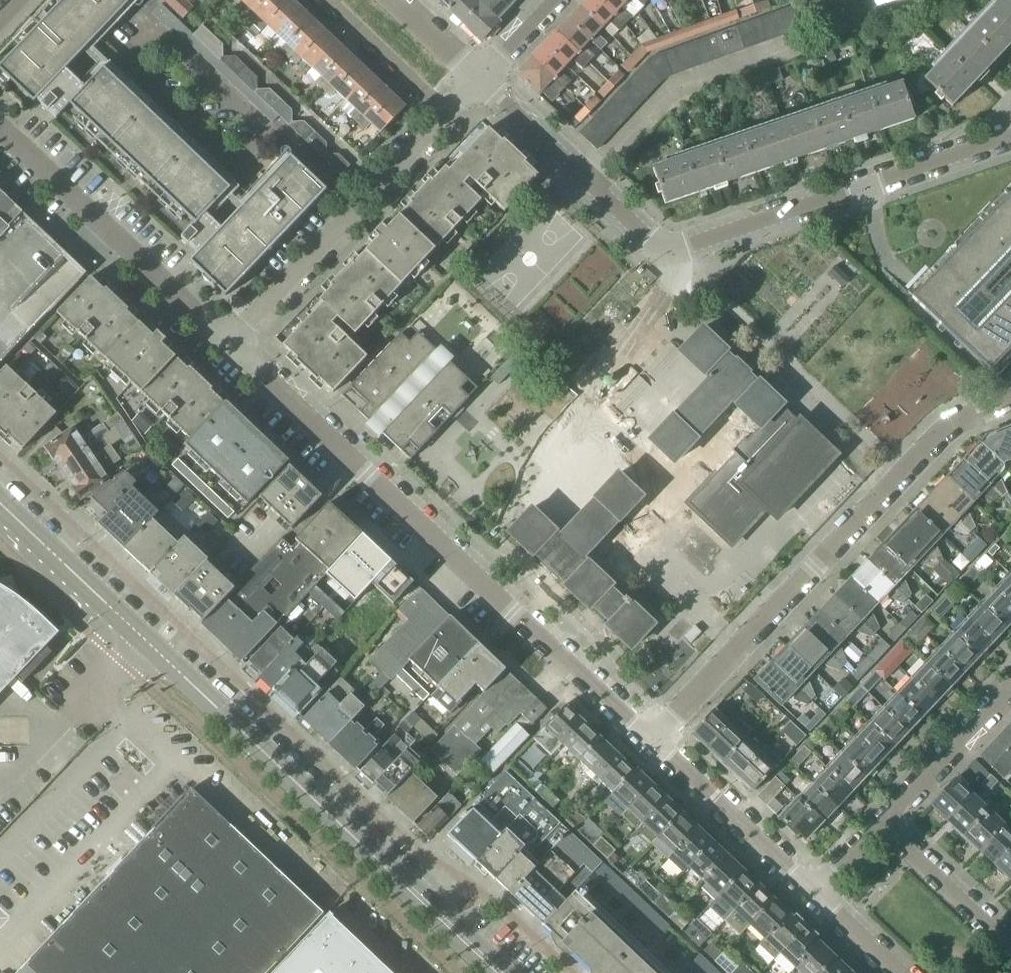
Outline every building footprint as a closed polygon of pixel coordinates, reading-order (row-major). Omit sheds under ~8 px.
[(33,103),(34,103),(132,0),(63,0),(0,66),(0,71),(33,103)] [(180,15),(189,6),(183,0),(165,0),(164,1),(180,15)] [(253,25),(277,0),(243,0),(241,2),(252,12),(246,18),(253,25)] [(276,35),(301,9),(292,0),(277,0),(253,25),(261,32),(266,26),(276,35)] [(475,35),(474,36),(478,33),(485,40),(485,39),(484,38),(498,24),(499,24),(500,23),(498,22),(474,0),(438,0),(475,35)] [(498,22),(509,10),(498,0),(474,0),(498,22)] [(509,10),(518,0),(498,0),(509,10)] [(580,7),(602,27),(608,21),(619,31),(625,24),(599,0),(587,0),(580,7)] [(625,24),(638,11),(625,0),(599,0),(625,24)] [(638,11),(648,0),(625,0),(638,11)] [(766,0),(753,5),(756,13),(769,8),(766,0)] [(814,18),(819,33),(868,17),(862,0),(817,0),(809,3),(814,18)] [(942,98),(951,107),(1010,44),(1010,0),(1001,0),(998,3),(990,11),(989,12),(989,13),(982,20),(979,23),(958,46),(957,45),(957,46),(948,55),(949,55),(924,81),(942,98)] [(272,123),(279,116),(272,110),(254,93),(237,77),(220,60),(202,43),(193,35),(161,4),(152,14),(170,32),(173,29),(272,123)] [(800,4),(789,8),(797,30),(808,26),(800,4)] [(756,13),(753,5),(740,10),(743,18),(756,13)] [(189,6),(180,15),(183,18),(192,9),(189,6)] [(580,7),(568,20),(589,40),(600,51),(607,44),(596,33),(602,27),(580,7)] [(789,8),(779,11),(787,34),(797,30),(789,8)] [(280,51),(288,58),(318,25),(301,9),(276,35),(286,44),(280,51)] [(736,11),(723,16),(726,24),(738,19),(736,11)] [(779,11),(768,15),(777,38),(787,34),(779,11)] [(936,20),(930,14),(923,23),(929,28),(936,20)] [(768,15),(758,19),(766,41),(777,38),(768,15)] [(723,16),(708,22),(710,29),(726,24),(723,16)] [(758,19),(747,23),(755,45),(766,41),(758,19)] [(568,20),(556,32),(589,63),(595,57),(584,46),(589,40),(568,20)] [(708,22),(692,27),(695,35),(710,29),(708,22)] [(747,23),(737,26),(745,49),(755,45),(747,23)] [(908,30),(915,37),(921,31),(913,24),(908,30)] [(301,58),(311,68),(336,41),(318,25),(288,58),(295,65),(301,58)] [(202,26),(193,35),(202,43),(211,34),(202,26)] [(737,26),(726,30),(735,53),(745,49),(737,26)] [(692,27),(677,32),(680,40),(695,35),(692,27)] [(726,30),(716,34),(724,57),(735,53),(726,30)] [(556,32),(544,45),(577,76),(589,63),(556,32)] [(677,32),(662,38),(665,45),(680,40),(677,32)] [(223,45),(211,34),(202,43),(220,60),(223,57),(223,45)] [(716,34),(706,38),(714,60),(724,57),(716,34)] [(662,38),(647,43),(649,51),(665,45),(662,38)] [(706,38),(695,42),(703,64),(714,60),(706,38)] [(314,83),(322,91),(353,58),(336,41),(311,68),(320,77),(314,83)] [(695,42),(685,45),(693,68),(703,64),(695,42)] [(642,45),(633,55),(639,60),(647,52),(649,51),(647,43),(642,45)] [(544,45),(532,57),(565,89),(577,76),(544,45)] [(685,45),(674,49),(683,72),(693,68),(685,45)] [(674,49),(664,53),(672,75),(683,72),(674,49)] [(650,58),(642,66),(660,82),(672,75),(664,53),(650,58)] [(826,56),(827,60),(829,66),(837,64),(834,54),(826,56)] [(639,60),(633,55),(622,67),(628,72),(639,60)] [(235,57),(223,57),(220,60),(237,77),(246,67),(235,57)] [(565,89),(532,57),(518,73),(521,76),(520,77),(525,83),(529,87),(530,87),(535,92),(537,90),(540,93),(541,92),(552,102),(565,89)] [(335,91),(345,100),(370,74),(353,58),(322,91),(329,97),(335,91)] [(827,60),(821,62),(824,71),(830,69),(829,66),(827,60)] [(65,80),(51,95),(50,95),(41,105),(48,112),(56,119),(70,105),(195,224),(181,238),(188,245),(194,239),(203,248),(189,262),(225,297),(326,191),(290,156),(286,161),(282,157),(266,174),(265,174),(247,193),(246,194),(235,183),(235,182),(236,182),(235,181),(215,162),(214,162),(194,142),(193,142),(193,141),(173,122),(172,122),(152,103),(152,102),(151,102),(131,83),(131,82),(110,63),(110,62),(109,62),(109,63),(104,69),(103,68),(79,94),(65,80)] [(642,66),(635,74),(652,90),(660,82),(642,66)] [(237,77),(254,93),(257,90),(257,78),(246,67),(237,77)] [(618,72),(608,81),(614,87),(623,77),(618,72)] [(349,116),(356,123),(387,91),(370,74),(345,100),(355,110),(349,116)] [(635,74),(627,82),(644,99),(652,90),(635,74)] [(765,74),(747,80),(750,91),(769,85),(765,74)] [(614,87),(608,81),(598,92),(604,98),(614,87)] [(627,82),(619,91),(636,107),(644,99),(627,82)] [(902,84),(782,125),(663,166),(661,161),(652,164),(653,169),(652,169),(665,204),(914,120),(902,84)] [(254,93),(272,110),(281,100),(269,89),(257,90),(254,93)] [(387,91),(356,123),(363,130),(370,123),(381,133),(405,107),(387,91)] [(619,91),(611,99),(628,116),(636,107),(619,91)] [(594,97),(584,107),(590,112),(600,102),(594,97)] [(611,99),(603,108),(621,124),(628,116),(611,99)] [(279,116),(289,126),(292,123),(292,111),(281,100),(272,110),(279,116)] [(590,112),(584,107),(569,124),(574,129),(590,112)] [(603,108),(595,116),(612,133),(621,124),(603,108)] [(595,116),(587,125),(604,141),(612,133),(595,116)] [(289,126),(306,142),(315,133),(304,122),(292,123),(289,126)] [(604,141),(587,125),(579,134),(596,150),(604,141)] [(488,128),(449,170),(469,189),(475,183),(504,212),(538,176),(525,163),(526,161),(504,140),(502,142),(488,128)] [(306,142),(323,158),(326,155),(326,143),(315,133),(306,142)] [(326,155),(323,158),(341,175),(350,166),(338,155),(326,155)] [(319,301),(322,304),(337,318),(355,335),(481,201),(469,189),(449,170),(445,167),(432,180),(431,179),(409,202),(411,203),(386,229),(382,225),(373,234),(378,238),(353,264),(351,263),(330,285),(332,287),(319,301)] [(29,334),(11,316),(68,255),(0,191),(0,365),(29,334)] [(912,297),(911,298),(940,326),(940,325),(961,345),(960,345),(989,372),(1010,350),(1010,193),(912,297)] [(839,266),(828,277),(844,293),(856,282),(839,266)] [(57,313),(105,359),(139,323),(127,312),(128,310),(106,289),(104,290),(91,277),(57,313)] [(337,318),(322,304),(283,346),(296,358),(295,360),(317,382),(319,380),(333,393),(367,357),(332,324),(337,318)] [(105,359),(142,394),(176,358),(162,345),(166,340),(157,332),(153,337),(139,323),(105,359)] [(583,558),(619,520),(642,497),(641,496),(642,496),(664,517),(695,484),(693,482),(706,467),(714,474),(686,503),(731,545),(765,509),(776,519),(836,456),(799,421),(796,424),(779,408),(783,404),(759,382),(758,383),(750,375),(752,373),(736,358),(734,360),(725,352),(726,351),(703,328),(680,352),(704,374),(709,379),(673,417),(672,417),(650,440),(651,441),(650,441),(628,420),(597,453),(599,455),(588,467),(580,459),(581,458),(579,459),(554,436),(556,434),(555,433),(531,459),(531,460),(533,459),(558,482),(551,489),(542,481),(523,502),(531,510),(509,533),(533,556),(533,555),(542,563),(540,565),(541,566),(541,565),(556,579),(555,579),(556,580),(558,578),(566,586),(566,587),(589,609),(592,606),(610,624),(608,627),(631,649),(653,625),(631,604),(632,603),(625,597),(623,600),(610,587),(612,585),(588,563),(583,558)] [(47,338),(40,331),(33,338),(40,345),(47,338)] [(350,387),(351,388),(367,404),(359,412),(410,460),(436,433),(427,424),(442,409),(451,417),(469,398),(460,390),(468,381),(417,333),(409,342),(401,333),(350,387)] [(23,349),(24,349),(30,355),(37,348),(30,342),(23,349)] [(68,345),(55,359),(62,365),(75,352),(68,345)] [(518,349),(490,378),(497,386),(525,356),(518,349)] [(142,394),(190,440),(224,404),(211,391),(212,389),(190,368),(188,369),(176,358),(142,394)] [(51,362),(51,363),(38,376),(45,383),(58,369),(51,362)] [(22,450),(56,414),(6,367),(0,373),(0,432),(7,439),(9,437),(22,450)] [(185,446),(216,476),(257,432),(237,413),(226,402),(224,404),(190,440),(185,446)] [(139,413),(130,424),(144,435),(153,425),(139,413)] [(54,461),(59,468),(87,449),(93,445),(92,444),(109,433),(108,432),(115,428),(124,422),(118,414),(81,439),(73,427),(44,447),(54,461)] [(979,444),(1005,469),(1006,467),(1010,465),(1010,426),(986,437),(979,444)] [(257,432),(216,476),(248,505),(289,462),(257,432)] [(141,448),(135,439),(122,448),(125,452),(135,453),(141,448)] [(979,444),(963,461),(1003,498),(1007,493),(1001,481),(996,483),(995,479),(1005,469),(979,444)] [(59,468),(70,484),(115,453),(110,447),(99,454),(100,455),(94,459),(87,449),(59,468)] [(115,453),(70,484),(72,487),(81,501),(110,481),(102,470),(108,466),(109,467),(119,460),(115,453)] [(149,455),(139,462),(144,470),(155,463),(149,455)] [(234,513),(178,460),(172,466),(228,520),(234,513)] [(963,461),(947,478),(973,502),(982,492),(986,494),(985,498),(998,503),(1003,498),(963,461)] [(289,466),(259,498),(260,499),(281,519),(289,527),(291,529),(295,525),(305,514),(309,510),(318,501),(322,497),(319,495),(311,487),(308,484),(303,479),(290,467),(289,466)] [(90,499),(107,515),(130,491),(135,486),(137,484),(125,472),(113,479),(115,482),(90,499)] [(164,486),(172,493),(182,483),(174,475),(164,486)] [(947,478),(931,495),(971,532),(975,527),(969,514),(965,516),(964,512),(973,502),(947,478)] [(98,525),(111,537),(148,498),(135,486),(130,491),(107,515),(98,525)] [(184,491),(173,503),(183,513),(194,500),(184,491)] [(1003,498),(1010,506),(1010,497),(1007,493),(1003,498)] [(931,495),(915,511),(941,536),(951,526),(954,527),(953,531),(966,536),(971,532),(931,495)] [(111,537),(124,550),(151,520),(156,516),(161,510),(148,498),(111,537)] [(297,543),(292,548),(281,538),(234,589),(203,622),(202,623),(242,661),(277,624),(269,617),(277,609),(286,618),(308,594),(325,575),(362,535),(329,504),(295,540),(297,543)] [(915,511),(899,528),(939,565),(955,580),(960,575),(942,558),(938,548),(933,549),(932,546),(941,536),(915,511)] [(124,550),(137,562),(172,526),(159,513),(156,516),(152,520),(151,520),(124,550)] [(208,513),(196,525),(206,536),(218,523),(208,513)] [(137,562),(150,574),(184,537),(172,526),(137,562)] [(899,528),(883,545),(909,570),(919,560),(922,561),(921,565),(932,569),(931,569),(949,586),(955,580),(939,565),(899,528)] [(1001,539),(1007,544),(1010,540),(1010,531),(1010,530),(1001,539)] [(354,602),(371,584),(391,562),(362,535),(325,575),(354,602)] [(184,537),(150,574),(151,575),(155,570),(161,575),(156,580),(174,597),(207,562),(208,560),(184,537)] [(985,547),(977,539),(960,556),(969,564),(976,556),(985,547)] [(997,543),(987,553),(992,558),(1002,548),(997,543)] [(883,545),(868,562),(907,599),(912,594),(906,582),(901,583),(900,580),(909,570),(883,545)] [(984,556),(972,568),(979,574),(991,562),(984,556)] [(207,562),(174,597),(190,612),(191,611),(203,622),(234,589),(207,562)] [(413,583),(391,562),(371,584),(392,605),(413,583)] [(868,562),(851,579),(877,604),(885,595),(888,598),(903,604),(907,599),(868,562)] [(979,574),(972,568),(958,583),(965,589),(979,574)] [(995,590),(1010,605),(1010,576),(1009,575),(995,590)] [(39,641),(57,632),(58,633),(59,632),(36,611),(16,595),(11,578),(0,581),(0,665),(2,664),(22,683),(51,653),(39,641)] [(851,579),(836,595),(875,633),(879,628),(874,615),(870,612),(877,604),(851,579)] [(343,614),(314,587),(308,594),(337,621),(343,614)] [(419,589),(402,607),(433,636),(450,618),(419,589)] [(981,604),(1008,629),(1010,626),(1010,605),(995,590),(981,604)] [(949,592),(944,598),(950,604),(956,598),(949,592)] [(836,595),(819,613),(846,637),(855,627),(859,628),(857,632),(871,637),(875,633),(836,595)] [(914,607),(921,613),(922,614),(933,602),(926,595),(914,607)] [(953,607),(950,604),(944,598),(931,612),(940,620),(953,607)] [(981,604),(967,619),(992,643),(997,637),(1000,637),(1008,629),(981,604)] [(377,694),(395,675),(401,669),(408,661),(433,636),(402,607),(394,614),(404,624),(370,660),(382,672),(369,687),(377,694)] [(911,612),(899,624),(906,630),(917,618),(911,612)] [(819,613),(803,630),(842,666),(843,668),(847,663),(841,649),(837,651),(836,648),(846,637),(819,613)] [(408,661),(437,688),(478,645),(450,618),(433,636),(408,661)] [(925,618),(916,627),(926,636),(935,627),(925,618)] [(967,619),(953,634),(980,659),(987,651),(987,648),(992,643),(967,619)] [(906,630),(899,624),(887,636),(894,642),(906,630)] [(695,625),(683,637),(690,644),(702,632),(695,625)] [(926,636),(916,627),(907,637),(917,646),(926,636)] [(246,665),(259,678),(294,640),(280,628),(246,665)] [(803,630),(787,647),(814,671),(823,661),(826,662),(825,666),(838,671),(842,666),(803,630)] [(953,634),(939,649),(964,672),(969,667),(972,667),(980,659),(953,634)] [(272,690),(286,703),(345,638),(343,636),(326,653),(316,644),(309,651),(272,690)] [(259,678),(272,690),(309,651),(296,638),(294,640),(259,678)] [(345,638),(286,703),(299,715),(342,669),(337,664),(354,647),(345,638)] [(867,658),(874,664),(889,647),(882,640),(866,657),(867,658)] [(478,645),(437,688),(430,696),(448,713),(455,705),(474,685),(483,693),(506,671),(478,645)] [(899,645),(889,657),(896,663),(899,666),(909,654),(899,645)] [(787,647),(771,664),(811,701),(815,696),(809,683),(805,685),(804,682),(814,671),(787,647)] [(939,649),(925,664),(952,689),(959,681),(959,678),(964,672),(939,649)] [(896,663),(889,657),(883,662),(890,668),(896,663)] [(851,675),(858,681),(874,664),(867,658),(851,675)] [(811,701),(771,664),(755,681),(781,705),(791,695),(794,696),(793,701),(806,706),(811,701)] [(925,664),(911,679),(936,702),(941,697),(944,696),(952,689),(925,664)] [(401,669),(395,675),(423,701),(429,695),(401,669)] [(507,726),(520,713),(535,698),(506,671),(483,693),(474,685),(455,705),(464,714),(434,746),(430,750),(457,776),(481,751),(468,738),(493,712),(507,726)] [(874,672),(860,687),(867,693),(881,678),(874,672)] [(303,719),(316,731),(350,694),(354,691),(341,678),(303,719)] [(911,679),(897,693),(923,718),(931,711),(931,707),(936,702),(911,679)] [(744,691),(753,700),(760,693),(751,685),(744,691)] [(867,693),(860,687),(846,702),(853,708),(867,693)] [(760,693),(753,700),(758,705),(765,698),(760,693)] [(897,693),(883,708),(908,732),(913,726),(916,726),(923,718),(897,693)] [(329,744),(352,719),(364,707),(350,694),(316,731),(329,744)] [(523,716),(532,725),(533,725),(532,724),(545,709),(546,710),(547,710),(535,698),(520,713),(523,716)] [(544,729),(562,745),(584,722),(567,705),(544,729)] [(702,743),(707,748),(731,723),(715,708),(692,733),(693,734),(693,738),(698,743),(702,743)] [(840,708),(832,716),(839,722),(847,714),(840,708)] [(883,708),(869,723),(895,748),(903,741),(903,737),(908,732),(883,708)] [(809,721),(804,727),(809,732),(817,724),(825,715),(820,710),(809,721)] [(406,719),(413,726),(420,719),(412,712),(406,719)] [(802,714),(797,720),(804,727),(809,721),(802,714)] [(532,725),(523,716),(474,767),(487,779),(529,736),(521,728),(532,725)] [(778,724),(784,728),(790,722),(785,717),(778,724)] [(352,719),(329,744),(356,769),(379,744),(372,738),(384,725),(376,718),(364,731),(352,719)] [(413,726),(406,719),(399,726),(406,734),(413,726)] [(429,742),(436,735),(420,719),(413,726),(429,742)] [(562,745),(578,761),(600,738),(584,722),(562,745)] [(790,722),(784,728),(799,743),(806,736),(790,722)] [(713,757),(721,764),(746,738),(731,723),(707,748),(713,753),(713,757)] [(869,723),(855,738),(880,761),(885,756),(888,756),(895,748),(869,723)] [(994,740),(1010,757),(1010,727),(1009,726),(1005,730),(1004,729),(995,738),(994,740)] [(360,773),(373,785),(408,749),(394,736),(360,773)] [(813,737),(803,747),(810,753),(820,743),(813,737)] [(578,761),(595,777),(617,754),(600,738),(578,761)] [(732,771),(738,777),(761,752),(746,738),(721,764),(729,772),(732,771)] [(855,738),(841,753),(865,776),(866,776),(870,775),(875,770),(875,766),(880,761),(855,738)] [(994,740),(992,742),(983,751),(984,752),(980,757),(1003,779),(1010,770),(1010,757),(994,740)] [(810,753),(803,747),(790,762),(796,768),(810,753)] [(386,797),(409,773),(421,761),(408,749),(373,785),(386,797)] [(761,752),(738,777),(743,782),(743,786),(749,791),(752,791),(753,792),(777,767),(761,752)] [(841,753),(826,768),(851,792),(856,786),(860,786),(865,781),(865,777),(865,776),(841,753)] [(595,777),(612,793),(634,770),(617,754),(595,777)] [(507,766),(518,777),(526,769),(515,759),(507,766)] [(967,768),(982,783),(990,775),(974,761),(967,768)] [(826,768),(811,784),(838,809),(846,801),(846,798),(851,792),(826,768)] [(612,793),(628,808),(653,783),(645,776),(640,775),(634,770),(612,793)] [(447,836),(475,862),(533,798),(505,772),(481,796),(483,798),(447,836)] [(409,773),(386,797),(413,823),(436,798),(409,773)] [(779,773),(759,794),(756,797),(766,807),(789,782),(779,773)] [(997,782),(990,775),(982,783),(980,785),(988,792),(997,782)] [(947,820),(948,821),(971,796),(961,788),(966,783),(959,777),(931,805),(936,810),(936,814),(943,820),(947,820)] [(529,787),(541,798),(548,790),(536,780),(529,787)] [(622,815),(637,830),(666,799),(660,794),(660,789),(653,783),(628,808),(622,815)] [(811,784),(797,799),(822,822),(827,817),(830,817),(838,809),(811,784)] [(323,914),(192,789),(17,972),(267,972),(323,914)] [(548,790),(541,798),(552,809),(559,801),(548,790)] [(416,826),(430,839),(461,806),(448,794),(416,826)] [(953,830),(961,838),(986,811),(971,796),(948,821),(953,826),(953,830)] [(494,880),(495,879),(525,847),(531,853),(559,823),(533,798),(475,862),(494,880)] [(652,844),(683,811),(676,804),(671,804),(666,799),(637,830),(652,844)] [(822,822),(797,799),(788,809),(785,806),(775,815),(796,836),(798,834),(805,840),(812,833),(815,833),(820,828),(820,824),(822,824),(822,823),(822,822)] [(576,831),(583,824),(586,821),(575,810),(565,821),(576,831)] [(667,858),(674,851),(696,828),(691,823),(691,818),(683,811),(652,844),(667,858)] [(974,845),(979,850),(1002,826),(986,811),(961,838),(970,846),(974,845)] [(537,920),(543,925),(575,891),(594,871),(601,863),(568,831),(567,831),(559,823),(531,853),(525,847),(495,879),(510,893),(509,894),(537,920)] [(583,824),(576,831),(592,847),(604,834),(593,824),(588,829),(583,824)] [(993,867),(1010,848),(1010,834),(1002,826),(979,850),(984,855),(984,859),(993,867)] [(674,851),(667,858),(683,873),(690,866),(714,840),(707,833),(701,833),(696,828),(674,851)] [(690,866),(704,880),(727,857),(721,852),(721,847),(714,840),(690,866)] [(595,850),(607,861),(614,854),(602,842),(595,850)] [(1010,880),(1010,848),(993,867),(1001,875),(1005,875),(1010,880)] [(614,854),(607,861),(612,866),(619,858),(614,854)] [(714,900),(720,895),(744,869),(737,862),(732,862),(727,857),(704,880),(706,882),(701,888),(714,900)] [(594,871),(661,934),(669,926),(601,863),(594,871)] [(622,875),(637,890),(647,879),(641,873),(637,873),(630,867),(622,875)] [(720,895),(735,909),(757,886),(752,881),(752,876),(744,869),(720,895)] [(735,909),(751,924),(775,898),(768,891),(763,891),(757,886),(735,909)] [(575,891),(543,925),(553,936),(552,937),(553,940),(554,942),(555,945),(557,947),(559,949),(561,950),(563,952),(566,953),(568,954),(570,954),(572,953),(591,972),(590,972),(661,972),(575,891)] [(653,905),(668,919),(674,912),(676,910),(661,896),(653,905)] [(751,924),(766,938),(788,915),(783,910),(782,905),(775,898),(751,924)] [(674,912),(668,919),(680,931),(687,924),(674,912)] [(351,940),(352,940),(330,919),(333,916),(329,913),(273,972),(386,972),(351,940)] [(774,960),(781,953),(806,927),(796,917),(793,920),(788,915),(766,938),(759,946),(774,960)] [(781,953),(796,966),(818,943),(813,939),(816,936),(806,927),(781,953)] [(693,943),(699,948),(706,941),(700,935),(693,943)] [(706,941),(699,948),(714,962),(722,954),(712,944),(711,946),(706,941)] [(803,972),(819,972),(836,955),(829,949),(823,949),(818,943),(796,966),(803,972)] [(699,955),(692,963),(703,972),(719,972),(700,955),(699,955)] [(849,972),(843,968),(843,962),(836,955),(819,972),(848,972),(849,972)] [(741,962),(738,965),(731,972),(753,972),(741,962)]
